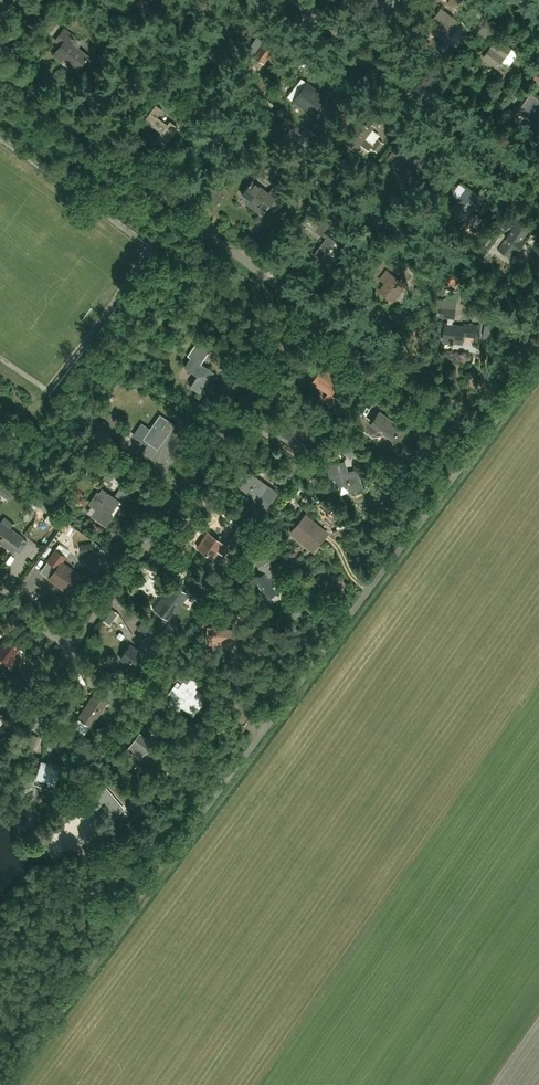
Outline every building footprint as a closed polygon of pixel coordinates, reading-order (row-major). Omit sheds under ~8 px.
[(9,0),(0,0),(0,11),(9,0)] [(428,26),(442,36),(455,19),(450,14),(444,22),(436,15),(428,26)] [(491,16),(476,35),(482,41),(492,29),(498,22),(491,16)] [(80,68),(90,54),(73,42),(78,36),(66,27),(57,39),(63,44),(55,54),(71,66),(73,63),(80,68)] [(498,68),(502,62),(512,48),(497,38),(483,57),(498,68)] [(264,39),(253,54),(264,62),(275,47),(264,39)] [(285,73),(282,67),(275,70),(278,77),(285,73)] [(312,114),(326,96),(310,84),(303,93),(300,91),(293,100),(312,114)] [(538,122),(538,97),(537,95),(533,101),(526,96),(517,110),(537,125),(538,122)] [(168,141),(179,127),(171,121),(168,124),(158,116),(164,109),(157,104),(146,119),(162,132),(160,135),(168,141)] [(376,151),(383,142),(378,138),(374,144),(365,137),(374,125),(367,120),(364,124),(359,120),(343,140),(355,150),(360,143),(369,150),(371,147),(376,151)] [(418,174),(430,159),(417,148),(409,158),(402,153),(395,161),(414,176),(414,177),(416,179),(419,175),(418,174)] [(248,199),(246,202),(262,214),(269,203),(275,208),(284,196),(272,187),(268,193),(252,181),(250,183),(249,183),(248,185),(249,185),(242,194),(248,199)] [(308,182),(300,193),(306,198),(314,187),(308,182)] [(464,219),(481,197),(468,187),(451,210),(464,219)] [(336,214),(324,205),(314,219),(320,224),(314,231),(320,235),(321,234),(326,238),(313,254),(330,266),(340,253),(331,247),(335,241),(323,231),(336,214)] [(478,215),(473,211),(466,221),(471,224),(478,215)] [(523,240),(530,230),(534,224),(528,220),(524,226),(520,223),(502,249),(512,256),(516,250),(520,253),(527,243),(523,240)] [(488,261),(504,237),(498,233),(482,257),(488,261)] [(386,262),(380,257),(369,271),(375,276),(386,262)] [(399,281),(386,271),(379,279),(385,283),(379,291),(392,300),(406,282),(401,278),(399,281)] [(477,336),(479,325),(465,323),(465,326),(453,324),(455,317),(456,309),(443,307),(442,315),(450,317),(449,324),(447,323),(444,340),(452,341),(452,342),(455,343),(455,341),(463,342),(465,334),(477,336)] [(230,362),(221,355),(215,363),(225,370),(230,362)] [(213,373),(191,357),(184,366),(197,376),(190,386),(199,392),(213,373)] [(324,367),(314,382),(329,392),(325,398),(334,404),(338,398),(332,393),(341,379),(324,367)] [(401,427),(378,411),(370,423),(366,420),(360,428),(372,437),(378,430),(392,440),(401,427)] [(157,449),(159,446),(167,434),(174,425),(166,420),(160,415),(149,430),(143,440),(149,444),(157,449)] [(304,443),(313,430),(306,425),(303,430),(289,420),(278,434),(293,445),(297,438),(304,443)] [(118,434),(124,437),(127,429),(122,426),(118,434)] [(103,446),(109,437),(98,429),(92,438),(103,446)] [(337,445),(353,458),(361,449),(346,435),(337,445)] [(345,462),(328,466),(331,477),(337,476),(339,482),(347,480),(348,483),(350,482),(352,490),(362,487),(358,470),(348,473),(345,462)] [(279,492),(270,485),(251,472),(242,486),(254,495),(253,496),(268,507),(279,492)] [(111,517),(109,516),(120,500),(108,492),(104,489),(100,494),(98,493),(92,502),(94,503),(93,505),(97,508),(94,513),(108,523),(111,517)] [(396,500),(388,493),(380,503),(388,510),(396,500)] [(296,512),(302,507),(295,499),(289,505),(296,512)] [(270,514),(251,501),(242,515),(261,528),(270,514)] [(327,510),(326,523),(336,523),(337,510),(327,510)] [(314,550),(328,533),(306,515),(292,531),(314,550)] [(27,542),(9,529),(13,523),(4,517),(0,522),(0,543),(5,546),(6,544),(19,553),(27,542)] [(237,530),(230,539),(238,546),(246,538),(237,530)] [(207,532),(197,547),(205,553),(204,553),(206,555),(206,554),(212,558),(218,551),(223,555),(228,547),(207,532)] [(48,578),(55,583),(67,592),(79,575),(61,562),(65,556),(56,550),(48,561),(56,567),(48,578)] [(270,575),(276,572),(271,560),(280,556),(278,551),(268,556),(268,554),(256,560),(262,573),(256,576),(265,596),(277,591),(270,575)] [(188,594),(172,583),(154,610),(169,621),(188,594)] [(203,593),(191,583),(186,589),(199,599),(203,593)] [(218,647),(219,642),(231,643),(232,630),(208,627),(206,645),(218,647)] [(147,634),(142,642),(143,643),(138,649),(131,644),(121,657),(135,667),(144,654),(146,656),(151,649),(155,651),(160,644),(147,634)] [(9,638),(0,649),(0,656),(8,661),(9,670),(16,669),(13,654),(19,646),(9,638)] [(177,666),(173,672),(184,680),(182,683),(178,680),(169,692),(173,695),(168,702),(179,710),(182,706),(193,714),(201,704),(197,701),(202,694),(197,690),(187,682),(191,677),(177,666)] [(85,733),(107,701),(95,693),(73,725),(85,733)] [(140,757),(152,740),(140,732),(128,749),(140,757)] [(57,782),(62,766),(43,760),(38,776),(57,782)] [(91,798),(89,800),(96,807),(101,803),(103,805),(102,806),(103,808),(104,807),(107,809),(103,813),(101,814),(108,821),(123,808),(104,787),(91,798)]
